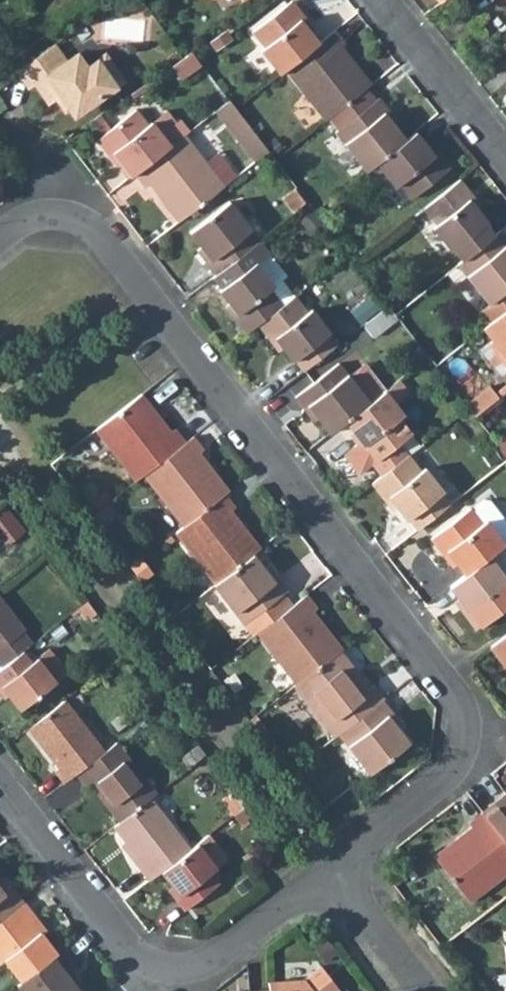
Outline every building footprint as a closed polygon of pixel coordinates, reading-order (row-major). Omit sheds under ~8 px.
[(314,28),(292,0),(290,0),(287,2),(310,31),(314,28)] [(284,69),(318,42),(310,31),(287,2),(252,30),(264,46),(260,49),(279,73),(284,69)] [(318,42),(284,69),(324,120),(328,117),(365,88),(366,87),(350,67),(355,63),(341,46),(345,43),(334,29),(318,42)] [(213,38),(218,46),(231,38),(225,30),(213,38)] [(52,43),(16,68),(29,86),(35,82),(49,102),(56,97),(59,95),(67,106),(69,109),(70,108),(69,107),(80,100),(90,102),(122,80),(104,53),(85,66),(76,52),(64,60),(52,43)] [(187,52),(170,64),(179,78),(197,67),(187,52)] [(366,87),(370,83),(355,63),(350,67),(366,87)] [(338,129),(375,100),(365,88),(328,117),(338,129)] [(59,95),(56,97),(64,109),(67,106),(59,95)] [(378,97),(375,100),(338,129),(335,132),(366,170),(405,139),(394,125),(383,112),(388,109),(378,97)] [(269,150),(236,107),(229,99),(214,110),(254,162),(269,150)] [(147,124),(135,108),(99,136),(121,164),(130,175),(134,172),(184,134),(188,130),(179,118),(175,122),(166,110),(152,122),(151,121),(147,124)] [(394,125),(397,122),(388,109),(383,112),(394,125)] [(405,139),(366,170),(371,178),(381,169),(395,186),(398,183),(411,199),(446,171),(424,143),(415,131),(405,139)] [(184,134),(134,172),(144,185),(148,182),(161,199),(165,195),(182,218),(224,185),(184,134)] [(117,167),(121,164),(99,136),(96,139),(117,167)] [(278,150),(281,147),(274,138),(270,141),(278,150)] [(446,171),(450,167),(428,140),(424,143),(446,171)] [(480,206),(459,179),(455,182),(476,209),(480,206)] [(462,260),(494,234),(485,223),(487,222),(476,209),(455,182),(423,207),(436,224),(432,227),(450,250),(453,249),(462,260)] [(285,201),(297,192),(294,188),(281,197),(285,201)] [(304,201),(297,192),(285,201),(292,210),(304,201)] [(178,221),(182,218),(165,195),(161,199),(178,221)] [(207,261),(216,273),(259,239),(229,200),(190,231),(201,246),(211,258),(207,261)] [(310,233),(323,223),(308,204),(295,214),(310,233)] [(462,260),(457,263),(489,303),(497,314),(505,307),(505,292),(505,290),(505,289),(505,245),(505,237),(500,229),(494,234),(462,260)] [(258,323),(282,304),(270,288),(274,285),(256,263),(269,252),(259,239),(216,273),(212,276),(221,288),(219,289),(230,303),(250,329),(258,323)] [(197,249),(207,261),(211,258),(201,246),(197,249)] [(281,279),(287,275),(269,252),(256,263),(274,285),(270,288),(282,304),(294,295),(281,279)] [(361,321),(386,302),(377,290),(351,310),(361,321)] [(282,304),(258,323),(269,337),(273,334),(283,347),(293,360),(295,359),(303,370),(335,345),(326,334),(329,332),(310,309),(307,312),(294,295),(282,304)] [(246,332),(250,329),(230,303),(226,306),(246,332)] [(489,303),(477,312),(486,324),(497,314),(489,303)] [(394,313),(388,304),(362,324),(373,337),(398,318),(394,313)] [(497,314),(486,324),(481,327),(505,358),(505,307),(497,314)] [(279,350),(283,347),(273,334),(269,337),(279,350)] [(350,378),(338,362),(294,396),(304,409),(308,405),(318,418),(329,432),(344,420),(368,402),(350,378)] [(350,378),(368,402),(384,389),(366,366),(350,378)] [(394,403),(406,393),(396,380),(384,389),(394,403)] [(498,397),(489,385),(465,404),(474,416),(498,397)] [(368,402),(344,420),(354,432),(375,460),(371,463),(380,475),(407,454),(398,442),(411,432),(399,417),(403,414),(394,403),(384,389),(368,402)] [(153,419),(158,415),(141,393),(136,397),(153,419)] [(134,480),(142,474),(184,441),(174,428),(170,431),(158,415),(153,419),(136,397),(95,429),(134,480)] [(308,405),(304,409),(313,421),(318,418),(308,405)] [(371,463),(375,460),(354,432),(350,435),(371,463)] [(184,441),(142,474),(182,525),(223,494),(206,471),(211,468),(199,452),(203,449),(192,435),(184,441)] [(495,443),(505,458),(505,437),(505,436),(495,443)] [(420,471),(407,454),(380,475),(375,479),(396,506),(406,519),(408,518),(416,529),(449,504),(440,492),(442,491),(424,468),(420,471)] [(224,493),(228,490),(211,468),(206,471),(223,494),(224,493)] [(392,509),(396,506),(375,479),(371,482),(392,509)] [(223,494),(182,525),(174,531),(214,583),(252,553),(255,551),(238,529),(243,525),(231,509),(235,506),(224,493),(223,494)] [(101,498),(91,506),(95,511),(105,503),(101,498)] [(470,509),(481,523),(485,520),(503,543),(505,541),(505,522),(488,499),(483,499),(470,509)] [(470,509),(469,507),(433,535),(455,563),(464,574),(488,555),(501,545),(503,543),(485,520),(481,523),(470,509)] [(19,533),(3,512),(0,514),(0,534),(7,542),(19,533)] [(255,551),(260,547),(243,525),(238,529),(255,551)] [(451,566),(455,563),(433,535),(429,538),(451,566)] [(501,545),(488,555),(505,578),(505,552),(501,545)] [(264,569),(252,553),(214,583),(212,584),(243,623),(286,590),(277,578),(273,581),(264,569)] [(464,574),(448,586),(457,598),(479,626),(505,605),(505,587),(503,583),(505,581),(505,578),(488,555),(464,574)] [(129,566),(140,580),(151,572),(139,558),(129,566)] [(268,566),(264,569),(273,581),(277,578),(268,566)] [(316,607),(306,594),(256,632),(296,684),(335,653),(337,652),(320,630),(325,626),(312,610),(316,607)] [(1,665),(21,650),(31,642),(22,630),(24,628),(0,597),(0,664),(1,665)] [(475,629),(479,626),(457,598),(453,601),(475,629)] [(340,650),(342,648),(325,626),(320,630),(337,652),(340,650)] [(494,643),(505,659),(505,633),(494,643)] [(505,668),(505,659),(494,643),(489,647),(505,669),(505,668)] [(1,665),(0,666),(0,686),(0,685),(7,695),(19,709),(55,681),(63,675),(64,668),(48,648),(31,662),(21,650),(1,665)] [(352,676),(357,672),(340,650),(337,652),(335,653),(352,676)] [(338,733),(381,700),(383,698),(373,685),(369,688),(357,672),(352,676),(335,653),(296,684),(294,685),(334,737),(338,733)] [(85,673),(90,679),(100,671),(95,665),(85,673)] [(103,751),(63,699),(27,728),(57,767),(53,770),(62,782),(74,773),(103,751)] [(381,700),(338,733),(368,773),(408,742),(396,727),(387,715),(391,712),(381,700)] [(117,729),(129,719),(123,712),(110,722),(117,729)] [(391,712),(387,715),(396,727),(400,724),(391,712)] [(103,751),(74,773),(84,786),(88,783),(118,821),(149,797),(154,793),(115,742),(103,751)] [(223,803),(236,794),(232,790),(220,799),(223,803)] [(505,793),(493,803),(482,811),(505,843),(505,793)] [(233,815),(245,805),(236,794),(223,803),(233,815)] [(160,871),(189,849),(149,797),(118,821),(112,826),(124,841),(142,865),(138,868),(148,880),(160,871)] [(239,823),(251,814),(245,805),(233,815),(239,823)] [(482,811),(468,822),(471,826),(454,837),(459,843),(436,860),(468,901),(505,872),(505,843),(482,811)] [(189,849),(160,871),(171,886),(178,895),(174,898),(183,910),(217,883),(209,872),(225,859),(226,855),(209,833),(189,849)] [(436,860),(459,843),(455,838),(433,855),(436,860)] [(138,868),(142,865),(124,841),(120,845),(138,868)] [(23,901),(9,883),(6,886),(2,889),(0,886),(0,919),(23,901)] [(174,898),(178,895),(171,886),(167,889),(174,898)] [(23,901),(0,919),(0,962),(4,959),(19,980),(56,951),(41,933),(29,917),(33,914),(23,901)] [(41,933),(45,930),(33,914),(29,917),(41,933)] [(68,974),(72,971),(75,968),(60,948),(56,951),(19,980),(15,983),(21,990),(81,990),(68,974)] [(304,964),(309,971),(317,964),(312,958),(304,964)] [(340,989),(321,965),(304,978),(268,981),(268,989),(269,990),(338,990),(340,989)] [(72,971),(68,974),(81,990),(88,990),(72,971)]
